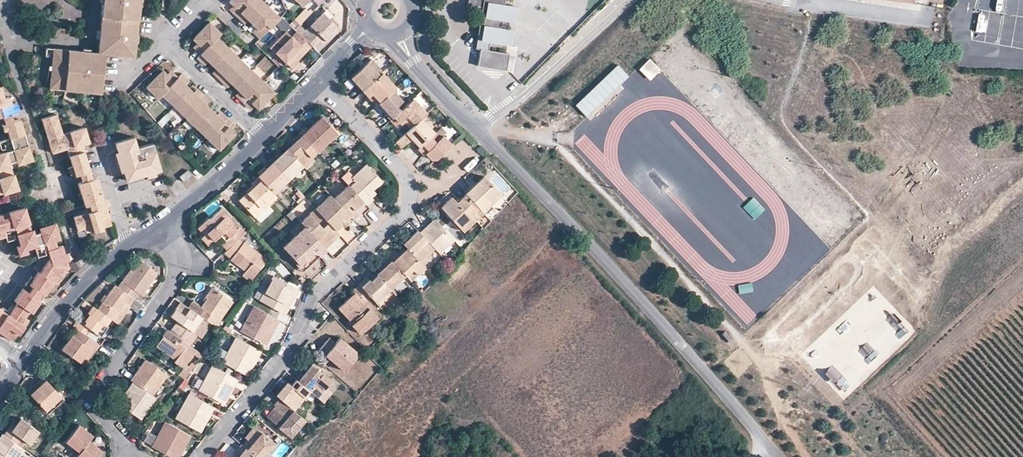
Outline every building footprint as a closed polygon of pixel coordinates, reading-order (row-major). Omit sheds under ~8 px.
[(108,15),(107,29),(106,36),(105,53),(136,55),(141,0),(110,0),(110,1),(108,15)] [(232,11),(236,16),(241,21),(244,18),(247,20),(251,24),(254,27),(258,30),(254,34),(259,39),(279,18),(267,6),(260,0),(231,0),(228,3),(232,6),(234,8),(232,11)] [(483,7),(476,48),(480,49),(477,66),(506,71),(509,54),(488,50),(489,42),(508,45),(511,29),(501,28),(502,20),(512,22),(515,6),(505,4),(506,0),(469,0),(468,5),(483,7)] [(999,0),(985,0),(987,12),(1001,10),(999,0)] [(304,11),(296,20),(301,24),(309,15),(304,11)] [(327,32),(334,25),(320,12),(298,35),(309,46),(311,48),(316,42),(320,45),(330,35),(327,32)] [(974,17),(972,32),(984,34),(987,19),(974,17)] [(199,45),(196,49),(200,53),(197,57),(202,62),(205,58),(208,61),(211,64),(215,68),(218,72),(215,76),(220,80),(224,84),(228,80),(231,83),(235,87),(239,91),(242,93),(238,97),(243,102),(247,106),(250,103),(253,105),(257,110),(273,93),(262,82),(251,70),(239,59),(228,48),(216,37),(219,33),(210,23),(194,40),(196,42),(199,45)] [(336,28),(334,25),(327,32),(330,35),(336,28)] [(309,46),(298,35),(295,33),(290,38),(283,33),(268,49),(291,70),(298,63),(295,61),(309,46)] [(55,52),(55,48),(47,48),(47,56),(54,57),(55,52)] [(83,51),(83,55),(92,56),(92,51),(92,49),(84,48),(83,51)] [(55,52),(54,57),(52,84),(68,85),(85,87),(101,88),(104,57),(92,56),(83,55),(70,54),(55,52)] [(362,90),(382,71),(370,58),(350,78),(362,90)] [(661,69),(651,58),(640,69),(651,80),(661,69)] [(628,76),(619,65),(577,105),(586,115),(628,76)] [(371,94),(379,102),(393,89),(395,86),(382,71),(362,90),(368,97),(371,94)] [(169,77),(166,74),(163,72),(147,89),(157,98),(160,96),(172,107),(184,118),(195,129),(206,139),(219,151),(235,133),(231,129),(227,126),(230,123),(226,119),(221,114),(218,118),(215,115),(211,111),(207,107),(204,104),(207,101),(203,97),(199,93),(196,96),(192,93),(188,89),(185,86),(182,83),(185,79),(180,75),(177,78),(172,74),(169,77)] [(3,119),(11,117),(19,114),(17,106),(12,108),(10,100),(5,101),(2,89),(0,89),(0,120),(3,119)] [(379,102),(377,104),(384,112),(383,114),(389,120),(391,118),(406,104),(393,89),(379,102)] [(376,105),(377,104),(379,102),(371,94),(368,97),(376,105)] [(391,118),(397,124),(398,122),(402,119),(405,122),(410,128),(421,118),(426,113),(412,98),(406,104),(391,118)] [(305,126),(299,133),(317,151),(337,132),(321,116),(308,129),(305,126)] [(67,151),(81,147),(88,144),(84,130),(63,137),(56,117),(42,121),(53,156),(67,151)] [(419,147),(434,132),(421,118),(410,128),(396,142),(402,148),(411,139),(419,147)] [(2,189),(4,194),(18,189),(16,183),(13,184),(11,177),(14,176),(11,166),(18,164),(19,167),(32,162),(20,122),(14,124),(6,127),(8,133),(10,139),(13,150),(7,152),(0,154),(0,190),(2,189)] [(440,127),(435,131),(440,137),(442,135),(445,133),(440,127)] [(440,137),(435,131),(434,132),(419,147),(417,149),(423,156),(425,154),(430,159),(434,160),(450,145),(442,135),(440,137)] [(302,165),(310,157),(317,151),(299,133),(293,139),(295,141),(287,149),(302,165)] [(7,139),(0,141),(0,148),(1,151),(6,149),(5,146),(9,144),(7,139)] [(6,149),(7,152),(13,150),(10,139),(7,139),(9,144),(5,146),(6,149)] [(140,178),(158,172),(161,172),(158,161),(155,150),(154,145),(138,150),(134,139),(115,144),(118,152),(125,175),(127,183),(140,178)] [(84,155),(81,147),(67,151),(69,159),(84,155)] [(302,165),(287,149),(272,163),(287,179),(302,165)] [(120,173),(125,175),(118,152),(114,157),(120,173)] [(84,155),(69,159),(72,169),(75,178),(80,177),(89,174),(84,155)] [(313,161),(310,157),(302,165),(305,169),(313,161)] [(265,169),(258,176),(273,192),(287,179),(272,163),(265,169)] [(369,194),(373,190),(382,182),(366,164),(353,176),(352,177),(355,180),(349,186),(365,203),(367,205),(373,199),(372,197),(369,194)] [(255,173),(258,176),(265,169),(262,166),(255,173)] [(348,170),(340,177),(348,184),(349,186),(355,180),(352,177),(353,176),(348,170)] [(181,176),(185,182),(193,175),(189,171),(181,176)] [(155,179),(158,172),(140,178),(145,182),(155,179)] [(273,192),(258,176),(250,182),(253,186),(239,200),(254,216),(277,196),(273,192)] [(487,189),(491,185),(482,176),(464,193),(465,194),(482,212),(490,205),(486,201),(492,194),(487,189)] [(96,190),(99,188),(96,180),(91,182),(82,184),(77,186),(84,209),(89,207),(91,214),(86,215),(85,216),(83,216),(81,217),(80,217),(78,218),(76,218),(75,219),(74,219),(78,232),(85,230),(92,228),(94,232),(95,234),(104,231),(103,228),(111,226),(105,209),(103,202),(101,195),(98,196),(96,190)] [(346,213),(350,217),(354,221),(359,215),(358,214),(360,212),(358,210),(365,203),(349,186),(348,184),(333,199),(346,213)] [(500,196),(491,185),(487,189),(492,194),(486,201),(490,205),(500,196)] [(221,196),(228,203),(231,200),(224,193),(221,196)] [(482,212),(465,194),(459,200),(456,203),(454,202),(453,200),(451,199),(450,197),(440,207),(461,231),(473,220),(482,212)] [(331,227),(346,213),(333,199),(329,195),(315,209),(331,227)] [(755,198),(743,208),(755,221),(766,210),(755,198)] [(228,239),(225,241),(221,245),(227,251),(238,240),(246,233),(222,207),(209,219),(208,218),(198,229),(205,236),(207,235),(213,241),(219,236),(222,233),(228,239)] [(4,230),(5,236),(7,242),(15,239),(14,234),(10,235),(9,234),(8,232),(7,229),(15,227),(17,233),(20,244),(21,249),(26,247),(39,243),(46,241),(48,249),(51,258),(41,271),(40,270),(35,276),(31,282),(33,283),(34,284),(35,285),(36,286),(38,287),(39,288),(41,289),(42,290),(45,293),(54,280),(58,283),(69,267),(67,260),(65,254),(63,246),(58,247),(55,239),(59,238),(55,223),(40,227),(41,231),(34,234),(33,230),(31,230),(27,231),(25,224),(28,223),(23,208),(9,212),(10,217),(3,219),(1,214),(0,215),(0,231),(4,230)] [(323,240),(326,243),(337,233),(335,231),(331,227),(315,209),(300,222),(304,226),(320,243),(323,240)] [(335,231),(350,217),(346,213),(331,227),(335,231)] [(433,219),(424,227),(427,230),(436,222),(433,219)] [(427,230),(424,227),(418,232),(434,248),(438,254),(453,240),(436,222),(427,230)] [(317,254),(319,256),(326,250),(323,246),(320,243),(304,226),(290,240),(307,258),(314,251),(317,254)] [(419,262),(428,254),(434,248),(418,232),(416,230),(402,243),(407,248),(419,262)] [(219,236),(225,241),(228,239),(222,233),(219,236)] [(208,246),(213,241),(207,235),(205,236),(202,240),(208,246)] [(246,273),(243,277),(250,283),(267,261),(245,243),(244,244),(238,240),(227,251),(223,254),(232,261),(231,262),(237,266),(246,273)] [(307,258),(290,240),(283,246),(291,256),(300,265),(307,258)] [(45,249),(48,249),(46,241),(39,243),(41,247),(42,250),(45,249)] [(28,252),(26,247),(21,249),(20,244),(16,245),(19,254),(28,252)] [(42,250),(41,247),(36,248),(37,256),(46,253),(45,249),(42,250)] [(402,247),(397,252),(400,255),(405,250),(402,247)] [(422,264),(419,262),(407,248),(405,250),(400,255),(397,252),(394,250),(387,257),(404,275),(411,269),(416,274),(424,267),(422,264)] [(311,263),(319,256),(317,254),(314,251),(307,258),(311,263)] [(431,256),(428,254),(419,262),(422,264),(431,256)] [(384,267),(379,271),(377,275),(389,289),(404,275),(387,257),(381,262),(384,267)] [(135,268),(124,282),(127,284),(122,291),(134,299),(139,293),(142,296),(156,275),(155,271),(140,261),(135,268)] [(122,281),(124,282),(135,268),(132,266),(122,281)] [(234,270),(243,277),(246,273),(237,266),(234,270)] [(29,286),(31,282),(35,276),(32,274),(26,284),(29,286)] [(259,299),(282,312),(291,296),(294,297),(298,290),(273,275),(259,299)] [(368,278),(360,286),(370,296),(375,302),(389,289),(377,275),(370,280),(368,278)] [(358,284),(360,286),(368,278),(366,276),(358,284)] [(754,282),(740,285),(741,294),(756,291),(754,282)] [(360,286),(358,284),(351,290),(353,292),(338,307),(349,319),(348,321),(360,333),(377,317),(364,302),(370,296),(360,286)] [(126,304),(129,306),(134,299),(122,291),(115,285),(98,310),(112,320),(114,321),(126,304)] [(234,300),(213,285),(204,297),(208,299),(201,308),(193,302),(189,309),(214,326),(234,300)] [(13,340),(18,332),(20,334),(26,325),(22,323),(26,317),(31,309),(33,311),(41,299),(38,296),(24,286),(15,299),(17,301),(19,302),(19,304),(18,305),(17,306),(16,309),(15,310),(14,311),(13,313),(11,315),(9,313),(2,322),(0,321),(0,330),(13,340)] [(212,326),(181,303),(172,317),(179,322),(172,332),(189,344),(196,335),(202,340),(212,326)] [(131,308),(129,306),(126,304),(114,321),(119,325),(131,308)] [(274,327),(279,319),(253,304),(239,329),(262,342),(272,326),(274,327)] [(93,307),(83,320),(87,323),(97,309),(93,307)] [(3,309),(0,315),(0,321),(2,322),(9,313),(3,309)] [(103,324),(107,326),(112,320),(98,310),(97,309),(87,323),(83,320),(80,318),(74,326),(78,329),(87,336),(91,330),(97,334),(103,324)] [(894,314),(887,319),(894,330),(901,324),(894,314)] [(106,328),(107,326),(103,324),(97,334),(100,336),(101,335),(102,333),(103,332),(104,330),(105,329),(106,328)] [(91,350),(95,352),(97,353),(101,346),(87,336),(78,329),(63,350),(81,363),(91,350)] [(183,341),(171,332),(168,330),(156,346),(175,362),(175,363),(184,369),(197,351),(183,341)] [(731,339),(725,332),(722,335),(728,342),(731,339)] [(254,357),(255,358),(260,350),(235,336),(221,360),(244,373),(254,357)] [(328,336),(326,339),(333,345),(335,343),(328,336)] [(333,345),(326,339),(318,348),(344,371),(356,356),(355,350),(340,337),(335,343),(333,345)] [(867,342),(858,351),(869,363),(879,354),(867,342)] [(85,366),(95,352),(91,350),(81,363),(85,366)] [(131,381),(134,382),(153,396),(167,376),(146,360),(131,381)] [(196,389),(220,402),(230,386),(232,387),(237,378),(211,364),(196,389)] [(825,373),(843,391),(851,384),(833,365),(825,373)] [(296,380),(309,391),(313,394),(317,398),(330,381),(311,366),(303,375),(301,373),(296,380)] [(47,411),(62,397),(44,377),(39,382),(42,386),(32,395),(47,411)] [(276,396),(293,410),(309,391),(296,380),(290,387),(285,382),(275,395),(276,396)] [(153,396),(134,382),(119,404),(141,421),(157,399),(153,396)] [(173,418),(197,430),(207,413),(209,414),(213,407),(187,392),(173,418)] [(274,406),(265,416),(287,434),(301,417),(293,410),(276,396),(270,402),(272,404),(274,406)] [(64,400),(62,397),(47,411),(50,414),(64,400)] [(263,414),(265,416),(274,406),(272,404),(263,414)] [(13,432),(10,430),(6,436),(18,444),(22,438),(31,444),(40,431),(22,419),(18,425),(13,432)] [(173,456),(176,456),(185,441),(186,442),(191,434),(165,420),(152,445),(173,456)] [(102,450),(89,440),(92,435),(79,425),(66,441),(80,452),(76,456),(97,456),(102,450)] [(248,438),(242,445),(256,456),(264,456),(276,443),(255,425),(249,432),(251,434),(248,438)] [(18,444),(6,436),(3,434),(0,439),(0,456),(19,456),(25,449),(18,444)] [(242,445),(241,445),(236,450),(241,454),(238,456),(256,456),(242,445)]
